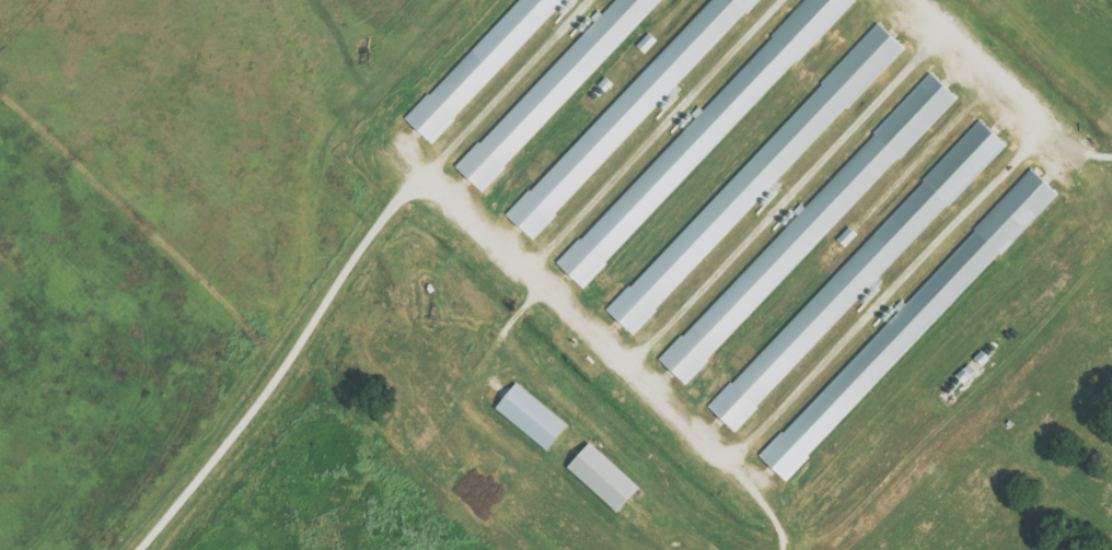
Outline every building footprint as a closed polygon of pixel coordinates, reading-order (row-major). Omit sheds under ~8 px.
[(431,144),(564,0),(518,0),(406,121),(431,144)] [(456,169),(481,193),(660,0),(613,0),(456,169)] [(757,0),(709,0),(506,215),(531,239),(676,85),(757,0)] [(700,109),(557,265),(583,289),(850,0),(804,0),(702,111),(700,109)] [(607,313),(632,335),(775,181),(777,182),(902,47),(876,22),(607,313)] [(955,96),(930,73),(803,208),(802,207),(659,361),(685,385),(955,96)] [(734,433),(876,277),(879,280),(1004,143),(977,118),(710,410),(734,433)] [(905,305),(903,302),(760,459),(786,483),(1054,191),(1029,169),(905,305)] [(566,423),(513,383),(493,410),(546,450),(566,423)] [(637,487),(588,442),(565,467),(614,512),(637,487)]
